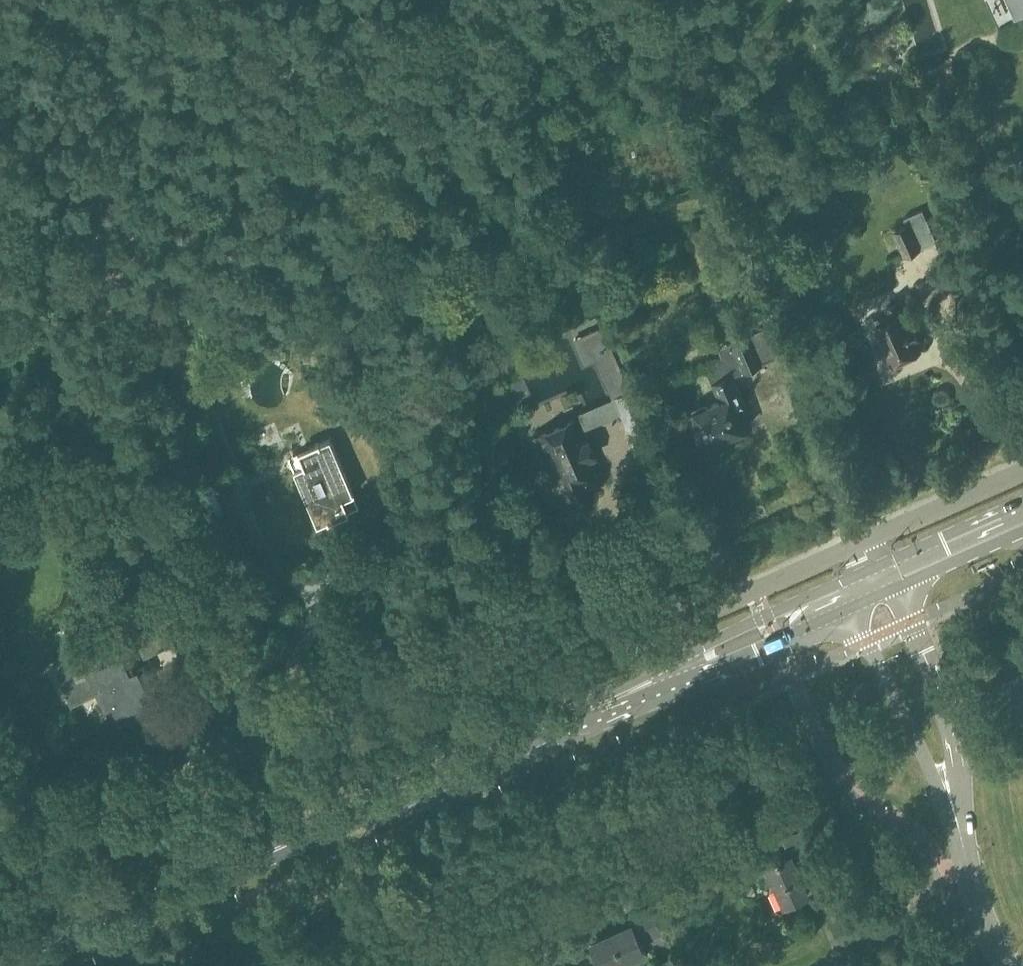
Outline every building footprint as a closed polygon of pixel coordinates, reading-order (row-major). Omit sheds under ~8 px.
[(1016,13),(1022,10),(1022,0),(1010,0),(1016,13)] [(937,241),(923,209),(903,217),(907,225),(893,231),(904,256),(937,241)] [(921,341),(902,300),(887,307),(892,319),(877,326),(893,362),(918,350),(915,344),(921,341)] [(751,335),(730,344),(742,371),(763,362),(751,335)] [(690,416),(689,419),(692,425),(695,426),(703,445),(707,443),(711,444),(720,440),(721,437),(749,425),(743,409),(747,408),(743,400),(732,374),(712,382),(720,400),(689,414),(690,416)] [(572,418),(539,433),(546,450),(540,457),(545,468),(554,469),(569,503),(574,501),(579,503),(586,500),(588,495),(593,493),(590,486),(599,482),(592,466),(598,464),(585,432),(579,435),(572,418)] [(342,499),(353,494),(330,439),(299,452),(304,465),(294,470),(318,525),(348,512),(342,499)] [(154,650),(169,643),(159,623),(145,629),(154,650)] [(71,704),(98,691),(115,727),(157,707),(129,649),(96,665),(92,656),(56,672),(71,704)] [(795,864),(810,858),(813,857),(807,842),(789,850),(791,854),(767,864),(785,904),(808,894),(795,864)] [(644,952),(636,936),(659,926),(651,910),(630,919),(632,923),(592,941),(604,965),(612,965),(644,952)]
